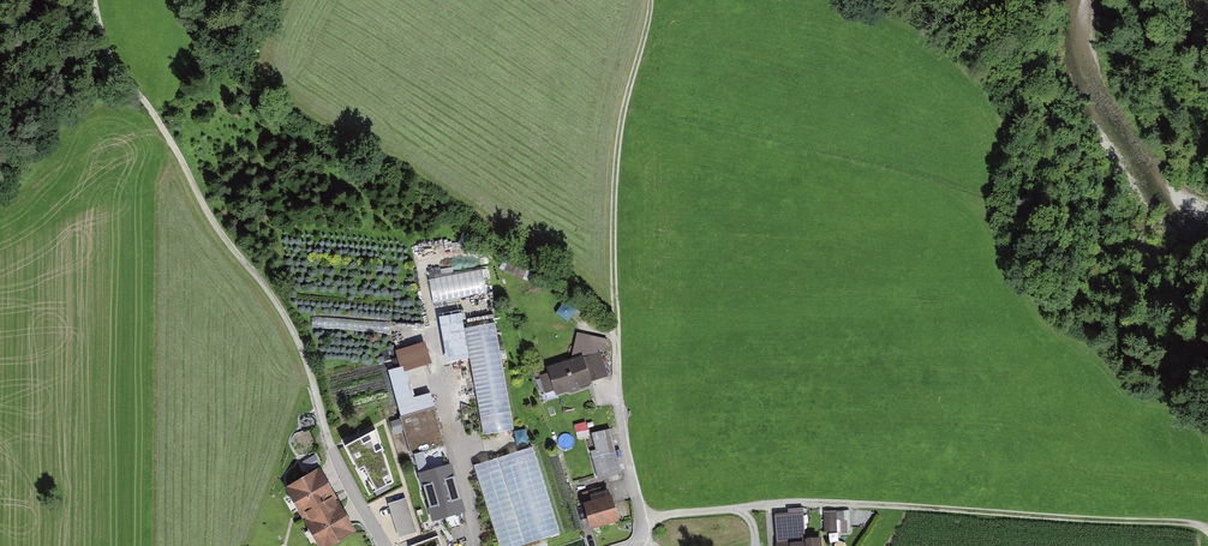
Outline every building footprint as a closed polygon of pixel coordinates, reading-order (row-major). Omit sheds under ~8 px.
[(435,302),(487,294),(483,268),(431,277),(435,302)] [(462,311),(440,315),(447,359),(469,355),(464,327),(462,311)] [(514,428),(496,321),(464,327),(469,355),(484,433),(514,428)] [(610,339),(594,336),(592,345),(608,348),(610,339)] [(387,367),(411,454),(444,445),(430,392),(413,396),(406,368),(431,361),(425,340),(395,349),(400,364),(387,367)] [(552,371),(542,374),(548,393),(558,389),(560,395),(595,384),(594,381),(609,376),(601,353),(589,357),(588,354),(550,367),(552,371)] [(342,444),(369,495),(393,483),(376,428),(342,444)] [(597,450),(591,451),(594,468),(598,468),(599,478),(622,474),(615,430),(594,433),(597,450)] [(530,448),(472,467),(498,545),(525,545),(559,535),(530,448)] [(452,466),(423,475),(438,520),(467,511),(452,466)] [(288,486),(321,545),(330,545),(356,532),(321,468),(288,486)] [(596,502),(590,503),(596,529),(622,523),(614,491),(595,496),(596,502)] [(405,494),(385,501),(397,537),(418,530),(405,494)] [(791,514),(779,515),(781,539),(806,536),(803,508),(791,509),(791,514)] [(836,512),(824,512),(824,532),(837,532),(836,512)] [(438,535),(409,545),(442,545),(438,535)]
